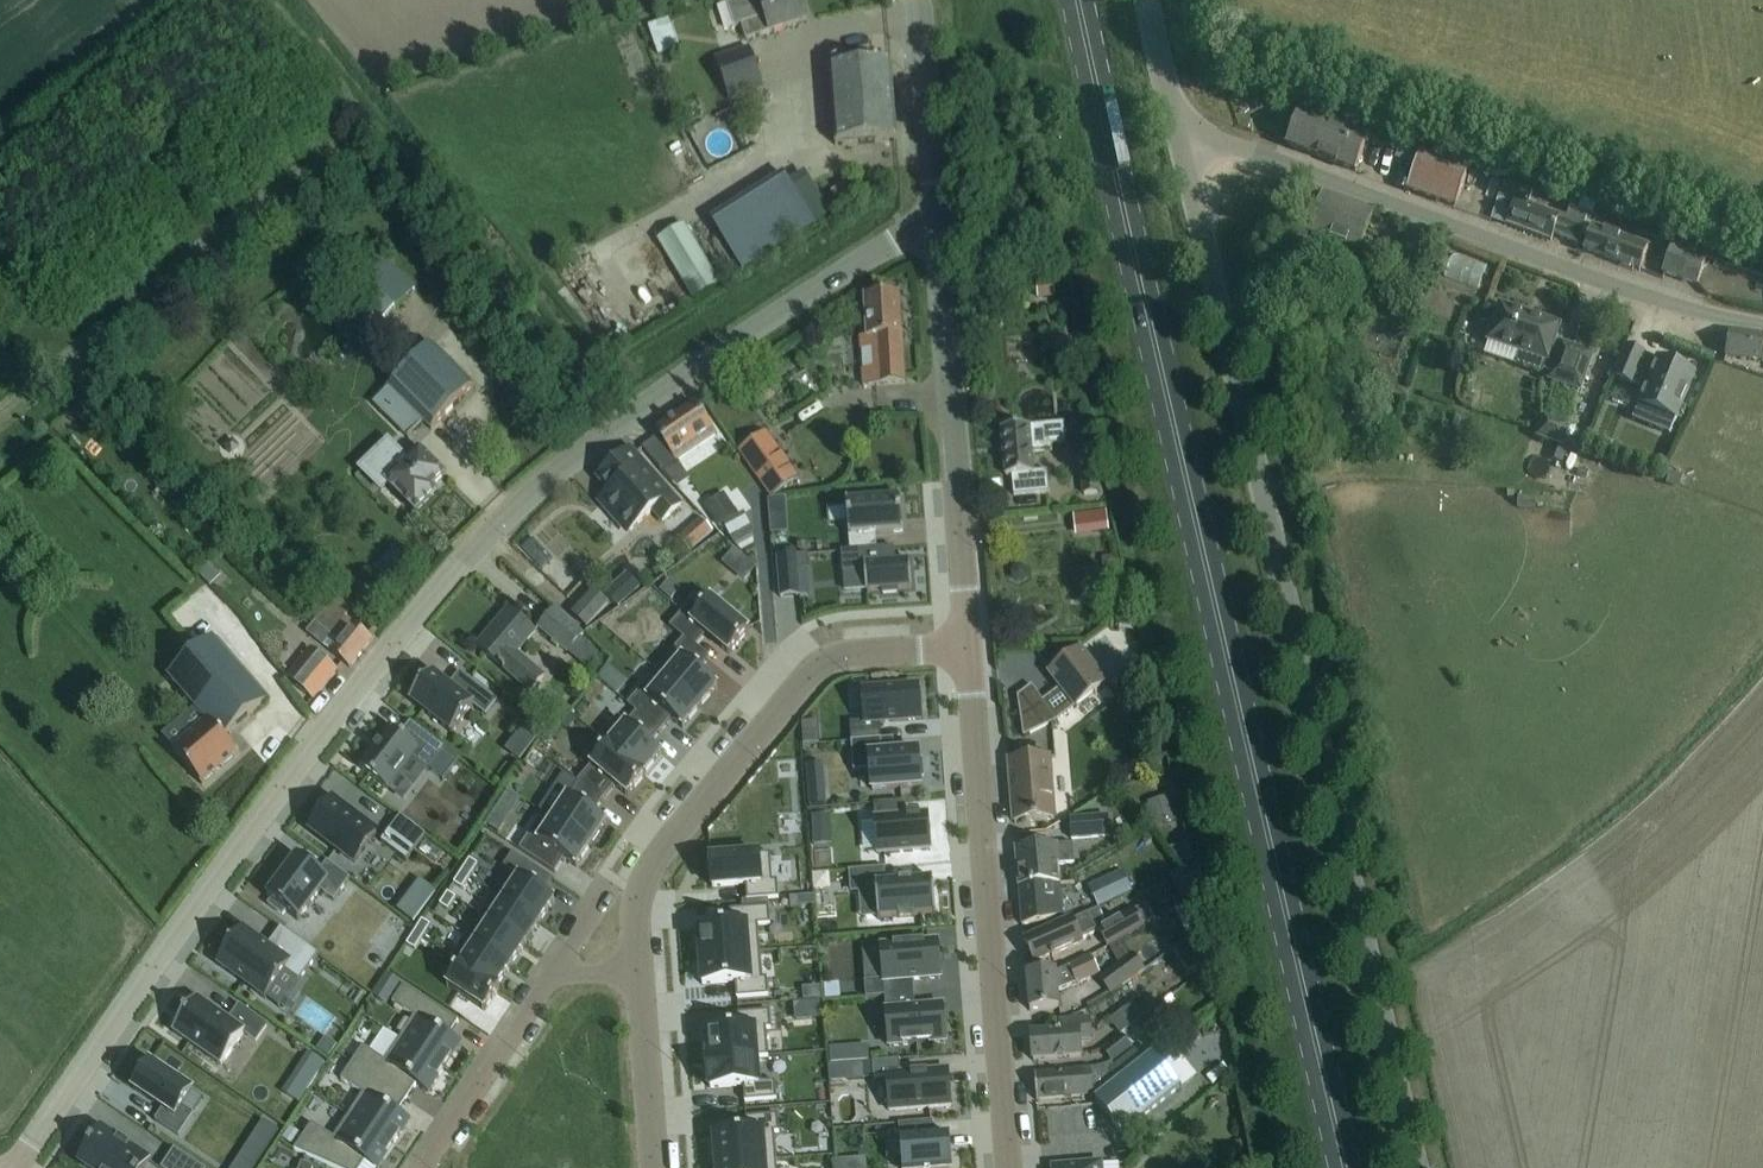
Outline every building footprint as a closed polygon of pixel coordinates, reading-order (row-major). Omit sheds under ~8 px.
[(725,1),(733,26),(740,24),(744,38),(805,19),(799,0),(727,0),(725,1)] [(641,38),(652,69),(674,61),(663,31),(641,38)] [(748,50),(717,60),(728,97),(760,87),(748,50)] [(896,140),(890,64),(828,69),(834,145),(896,140)] [(1368,141),(1321,122),(1299,114),(1287,146),(1356,173),(1368,141)] [(1419,156),(1415,169),(1407,191),(1457,209),(1469,174),(1419,156)] [(831,209),(812,178),(717,239),(736,269),(831,209)] [(1533,194),(1504,184),(1498,200),(1508,204),(1504,214),(1511,216),(1507,226),(1552,242),(1561,218),(1529,207),(1533,194)] [(1359,253),(1373,215),(1373,214),(1324,196),(1310,235),(1359,253)] [(1589,216),(1571,210),(1561,238),(1579,245),(1589,216)] [(1592,229),(1584,252),(1641,272),(1649,250),(1592,229)] [(688,237),(659,249),(683,310),(713,299),(688,237)] [(1405,238),(1390,275),(1418,285),(1433,249),(1405,238)] [(1708,257),(1672,244),(1662,273),(1698,286),(1708,257)] [(379,255),(332,303),(366,335),(413,287),(379,255)] [(862,384),(904,382),(898,294),(863,296),(866,336),(859,337),(862,384)] [(1501,307),(1493,330),(1488,344),(1520,355),(1517,366),(1543,375),(1544,372),(1550,374),(1548,380),(1580,391),(1592,357),(1562,347),(1560,354),(1551,352),(1559,327),(1501,307)] [(1730,331),(1725,356),(1762,362),(1762,337),(1730,331)] [(473,386),(456,369),(431,344),(388,386),(372,402),(390,420),(407,437),(423,421),(430,429),(473,386)] [(1625,348),(1613,377),(1634,386),(1634,384),(1645,389),(1639,405),(1633,418),(1635,419),(1634,421),(1649,427),(1650,425),(1654,427),(1653,429),(1668,435),(1669,433),(1671,434),(1676,421),(1695,376),(1658,360),(1657,362),(1645,358),(1646,356),(1625,348)] [(658,435),(641,447),(660,469),(676,459),(705,440),(714,434),(712,430),(707,423),(693,403),(654,429),(658,435)] [(1536,439),(1562,448),(1569,426),(1544,417),(1536,439)] [(1062,423),(1025,427),(1001,429),(1006,475),(1010,474),(1012,495),(1048,491),(1046,470),(1031,471),(1029,451),(1050,449),(1049,443),(1063,441),(1062,423)] [(770,497),(797,479),(764,433),(737,451),(770,497)] [(385,440),(359,466),(381,488),(386,483),(415,512),(431,496),(427,491),(445,474),(419,448),(406,461),(394,448),(385,440)] [(680,504),(629,447),(596,477),(610,493),(602,500),(629,530),(652,510),(662,521),(680,504)] [(1097,493),(1095,450),(1080,451),(1082,494),(1097,493)] [(725,496),(706,508),(717,525),(736,513),(725,496)] [(785,497),(768,498),(769,512),(786,511),(785,497)] [(899,499),(846,503),(849,550),(870,548),(869,534),(874,534),(902,532),(899,499)] [(690,550),(711,531),(700,518),(679,537),(690,550)] [(746,527),(731,535),(733,540),(743,550),(755,544),(746,527)] [(532,539),(522,548),(541,569),(552,559),(532,539)] [(735,547),(725,559),(725,560),(746,577),(756,565),(735,547)] [(849,550),(840,551),(842,572),(843,572),(845,590),(865,588),(865,590),(882,589),(882,593),(896,592),(896,588),(911,586),(909,560),(894,561),(893,547),(870,548),(849,550)] [(807,554),(775,556),(778,596),(799,595),(797,569),(808,568),(807,554)] [(670,578),(661,589),(672,597),(681,587),(670,578)] [(593,591),(571,614),(585,627),(607,603),(593,591)] [(336,599),(314,623),(326,632),(331,636),(322,646),(330,652),(349,667),(371,638),(353,623),(341,614),(346,607),(336,599)] [(690,602),(669,627),(683,638),(683,637),(694,646),(705,634),(728,653),(748,630),(710,599),(700,610),(690,602)] [(547,674),(519,650),(534,632),(507,609),(475,646),(530,693),(547,674)] [(554,609),(539,627),(567,651),(582,634),(554,609)] [(265,699),(250,681),(212,637),(168,676),(206,720),(172,749),(201,784),(237,754),(222,736),(265,699)] [(683,638),(655,670),(699,707),(716,687),(697,671),(707,659),(693,647),(694,646),(683,637),(683,638)] [(336,668),(310,646),(286,675),(312,697),(336,668)] [(1105,682),(1094,667),(1079,649),(1048,673),(1070,705),(1105,682)] [(655,670),(627,705),(635,712),(636,711),(660,731),(670,718),(682,728),(699,707),(655,670)] [(431,671),(409,700),(451,733),(472,705),(485,715),(496,701),(467,678),(457,691),(449,685),(431,671)] [(1054,720),(1031,686),(1003,707),(1008,738),(1023,735),(1054,720)] [(917,687),(861,691),(864,723),(920,719),(917,687)] [(569,711),(558,723),(566,730),(576,718),(569,711)] [(617,716),(599,737),(643,774),(644,773),(660,753),(649,744),(660,731),(636,711),(635,712),(625,724),(617,716)] [(528,718),(515,734),(529,745),(542,728),(528,718)] [(389,725),(357,766),(387,789),(412,756),(428,768),(444,748),(410,721),(400,734),(389,725)] [(578,780),(580,781),(602,798),(614,785),(627,795),(645,774),(644,773),(643,774),(599,737),(582,757),(591,765),(578,780)] [(880,739),(850,741),(853,771),(869,769),(871,789),(920,785),(919,777),(923,776),(922,760),(918,760),(917,751),(894,753),(881,754),(880,739)] [(1048,757),(1031,758),(1008,760),(1013,821),(1053,818),(1048,757)] [(553,818),(552,819),(590,844),(605,822),(592,814),(602,798),(580,781),(578,780),(553,818)] [(505,793),(485,824),(498,833),(518,801),(505,793)] [(824,793),(807,794),(808,808),(825,807),(824,793)] [(328,804),(310,829),(354,862),(376,833),(336,803),(332,800),(328,804)] [(901,801),(873,803),(877,853),(929,849),(926,813),(919,814),(918,813),(907,814),(907,815),(903,815),(901,801)] [(1147,830),(1167,826),(1164,810),(1143,814),(1147,830)] [(543,812),(518,849),(554,872),(563,858),(575,867),(590,844),(552,819),(553,818),(543,812)] [(828,814),(809,814),(809,824),(828,824),(828,814)] [(399,815),(380,841),(406,860),(425,834),(399,815)] [(1072,838),(1110,834),(1108,815),(1070,819),(1072,838)] [(1018,889),(1061,885),(1059,864),(1074,863),(1073,843),(1015,848),(1018,889)] [(1182,844),(1166,848),(1178,863),(1188,861),(1184,844),(1182,844)] [(724,857),(710,858),(711,886),(745,884),(746,900),(777,898),(776,880),(772,880),(770,853),(744,854),(744,851),(724,852),(724,857)] [(297,856),(266,897),(270,900),(267,904),(282,915),(285,911),(297,920),(319,890),(333,900),(349,878),(326,861),(318,872),(297,856)] [(469,858),(461,870),(469,876),(477,864),(469,858)] [(885,867),(847,870),(847,871),(848,871),(850,871),(852,890),(875,888),(877,917),(877,919),(877,920),(879,920),(879,919),(933,913),(933,914),(935,914),(932,878),(930,878),(930,879),(885,883),(884,869),(885,868),(885,867)] [(461,870),(453,883),(461,888),(469,876),(461,870)] [(508,870),(494,892),(539,922),(554,900),(544,894),(509,870),(508,870)] [(1099,906),(1111,900),(1131,890),(1122,871),(1088,887),(1099,906)] [(827,872),(812,873),(813,889),(823,888),(828,883),(827,872)] [(1061,885),(1018,889),(1021,925),(1044,924),(1063,914),(1061,885)] [(447,892),(438,905),(446,910),(455,897),(447,892)] [(494,892),(480,914),(525,944),(539,922),(494,892)] [(408,894),(396,909),(412,921),(423,906),(408,894)] [(813,895),(790,897),(791,907),(814,905),(813,895)] [(1194,901),(1176,910),(1182,923),(1201,914),(1194,901)] [(730,926),(697,928),(699,956),(760,951),(758,925),(770,924),(769,906),(728,909),(730,926)] [(1103,945),(1110,942),(1123,936),(1143,927),(1134,908),(1106,922),(1099,907),(1089,912),(1046,931),(1024,941),(1034,963),(1049,956),(1050,958),(1054,957),(1053,954),(1081,942),(1080,939),(1097,932),(1103,945)] [(480,914),(465,935),(510,965),(525,944),(480,914)] [(415,928),(413,931),(422,937),(429,924),(421,919),(415,928)] [(242,927),(216,963),(264,998),(265,997),(284,970),(298,979),(299,980),(318,954),(280,927),(268,945),(242,927)] [(413,931),(405,943),(414,949),(422,937),(413,931)] [(454,952),(451,958),(460,964),(461,963),(496,986),(497,985),(510,965),(465,935),(454,952)] [(864,982),(865,997),(884,996),(913,994),(912,979),(940,977),(937,942),(880,946),(883,980),(864,982)] [(760,951),(699,956),(701,983),(733,982),(735,998),(767,995),(766,978),(762,978),(760,951)] [(1101,977),(1097,979),(1108,994),(1112,992),(1133,976),(1143,969),(1133,955),(1101,977)] [(1098,973),(1095,966),(1090,956),(1056,972),(1049,973),(1026,975),(1029,1010),(1059,1008),(1058,991),(1076,982),(1077,983),(1098,973)] [(460,964),(446,985),(484,1010),(499,987),(497,985),(496,986),(461,963),(460,964)] [(372,993),(372,994),(386,1003),(400,982),(386,973),(372,993)] [(837,983),(823,984),(824,999),(839,998),(837,983)] [(403,984),(391,1002),(413,1016),(398,1038),(443,1068),(459,1044),(447,1037),(458,1021),(403,984)] [(1121,1010),(1108,1021),(1119,1035),(1150,1010),(1131,985),(1113,999),(1121,1010)] [(821,986),(803,988),(804,999),(822,998),(821,986)] [(913,994),(884,996),(888,1046),(945,1041),(942,1005),(914,1008),(913,994)] [(253,1041),(265,1024),(239,1006),(229,1020),(196,997),(172,1031),(220,1064),(242,1033),(253,1041)] [(737,1029),(704,1031),(706,1060),(757,1056),(766,1055),(764,1028),(770,1028),(768,1011),(736,1013),(737,1029)] [(1142,1033),(1158,1022),(1151,1012),(1135,1024),(1142,1033)] [(1089,1018),(1082,1019),(1059,1020),(1060,1030),(1029,1033),(1032,1060),(1081,1056),(1080,1039),(1091,1038),(1089,1018)] [(1110,1062),(1127,1047),(1118,1036),(1101,1051),(1110,1062)] [(362,1046),(351,1062),(406,1099),(416,1084),(428,1092),(443,1068),(398,1038),(384,1060),(362,1046)] [(843,1048),(829,1049),(830,1063),(844,1062),(843,1048)] [(1095,1101),(1143,1062),(1134,1051),(1105,1074),(1104,1065),(1091,1068),(1033,1073),(1035,1100),(1093,1095),(1096,1098),(1094,1100),(1095,1101)] [(1143,1062),(1095,1101),(1120,1134),(1180,1087),(1154,1053),(1143,1062)] [(757,1056),(706,1060),(708,1088),(742,1086),(744,1101),(775,1099),(774,1081),(759,1082),(757,1056)] [(899,1059),(871,1061),(872,1077),(886,1076),(889,1110),(950,1105),(947,1069),(900,1073),(899,1059)] [(351,1062),(340,1079),(362,1094),(347,1115),(392,1145),(408,1122),(396,1114),(406,1099),(351,1062)] [(862,1062),(844,1064),(846,1079),(863,1077),(862,1062)] [(150,1063),(132,1088),(162,1108),(154,1120),(178,1136),(193,1114),(181,1106),(191,1090),(150,1063)] [(746,1133),(714,1135),(716,1164),(775,1159),(773,1133),(778,1132),(777,1114),(745,1117),(746,1133)] [(293,1150),(335,1167),(360,1167),(365,1161),(376,1167),(377,1167),(392,1145),(347,1115),(333,1138),(311,1123),(293,1150)] [(898,1124),(899,1141),(900,1141),(902,1167),(950,1167),(951,1167),(948,1135),(933,1137),(932,1121),(898,1124)] [(288,1126),(280,1137),(292,1145),(300,1134),(288,1126)] [(79,1162),(87,1167),(143,1167),(149,1160),(129,1147),(130,1146),(129,1145),(129,1146),(119,1139),(119,1138),(118,1138),(117,1139),(101,1129),(92,1142),(91,1142),(87,1148),(88,1149),(79,1162)] [(160,1167),(202,1167),(173,1148),(160,1167)] [(231,1167),(253,1167),(259,1158),(244,1148),(231,1167)] [(716,1164),(716,1167),(776,1167),(775,1159),(716,1164)]
